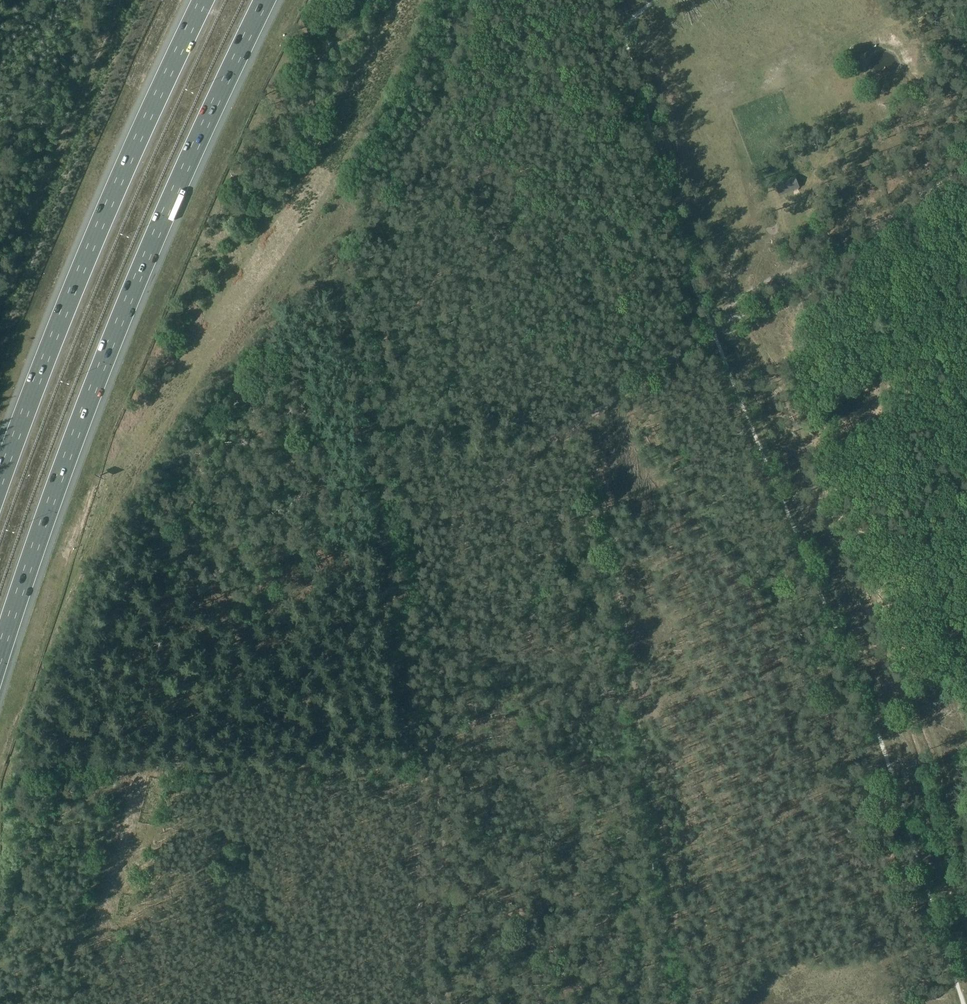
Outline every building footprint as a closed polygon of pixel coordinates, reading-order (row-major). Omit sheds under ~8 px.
[(794,177),(775,184),(779,194),(798,186),(794,177)]
